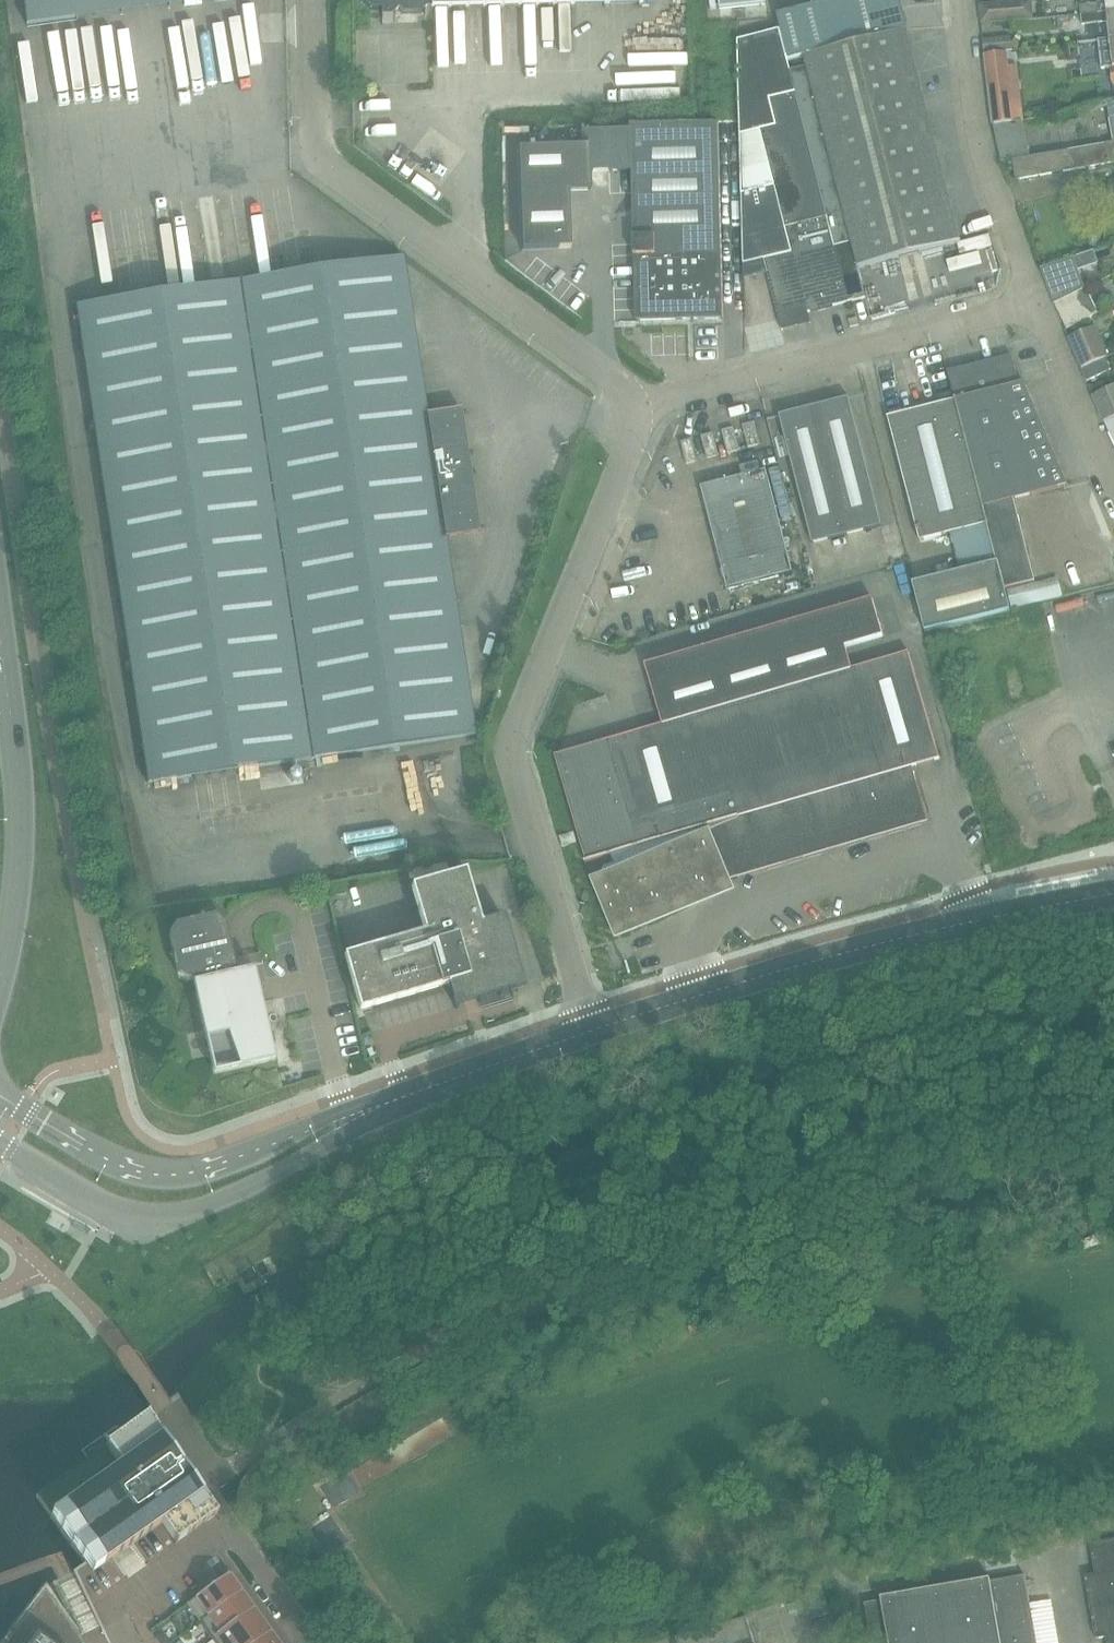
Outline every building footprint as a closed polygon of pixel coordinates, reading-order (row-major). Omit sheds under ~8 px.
[(402,13),(420,13),(425,8),(642,3),(642,0),(361,0),(362,1),(370,9),(382,9),(382,10),(388,9),(388,6),(394,6),(402,13)] [(766,0),(719,0),(720,9),(766,4),(766,0)] [(776,16),(779,28),(787,60),(806,55),(905,31),(897,0),(840,0),(813,7),(776,16)] [(1081,16),(1113,12),(1113,0),(1106,0),(1106,2),(1097,3),(1098,4),(1080,6),(1081,16)] [(980,7),(982,25),(1031,20),(1030,2),(980,7)] [(1109,39),(1113,39),(1113,12),(1081,16),(1082,25),(1107,23),(1109,39)] [(930,34),(935,51),(945,48),(946,53),(961,48),(955,27),(930,34)] [(779,28),(737,39),(745,279),(767,273),(782,331),(783,331),(779,313),(805,307),(807,313),(808,312),(849,302),(835,247),(852,242),(849,233),(851,232),(806,55),(787,60),(779,28)] [(835,247),(849,302),(866,298),(859,269),(960,243),(906,30),(905,31),(806,55),(851,232),(849,233),(852,242),(835,247)] [(1010,36),(1005,37),(983,40),(985,54),(1012,50),(1010,36)] [(1109,39),(1078,42),(1079,55),(1107,52),(1109,69),(1110,69),(1112,83),(1113,83),(1113,39),(1109,39)] [(1014,122),(1008,66),(1006,52),(984,55),(992,124),(993,124),(994,125),(1014,122)] [(663,64),(627,66),(627,76),(664,74),(663,64)] [(641,78),(641,90),(700,89),(699,77),(641,78)] [(639,92),(638,81),(579,83),(579,93),(639,92)] [(994,125),(1002,163),(1013,161),(1028,158),(1021,120),(1014,122),(994,125)] [(632,170),(636,321),(723,319),(718,122),(631,125),(631,129),(632,170)] [(556,143),(556,124),(525,124),(525,143),(556,143)] [(588,145),(518,147),(522,249),(558,247),(558,248),(559,248),(559,247),(571,247),(569,201),(570,201),(570,200),(569,200),(569,190),(591,189),(590,171),(632,170),(631,129),(587,130),(588,145)] [(1013,161),(1016,180),(1074,170),(1113,163),(1113,142),(1028,158),(1013,161)] [(1085,253),(1040,268),(1054,304),(1085,288),(1097,284),(1085,253)] [(402,258),(77,307),(149,783),(474,734),(444,538),(480,533),(461,409),(426,414),(402,258)] [(1098,312),(1085,288),(1054,304),(1067,329),(1098,312)] [(920,289),(889,296),(891,307),(922,300),(920,289)] [(1095,324),(1088,328),(1068,337),(1081,368),(1108,355),(1095,324)] [(998,562),(1005,589),(1035,582),(1014,500),(1042,492),(1037,480),(1032,468),(1026,455),(1021,443),(1016,431),(1011,419),(1005,407),(1000,393),(1019,384),(1012,356),(948,372),(955,400),(956,400),(984,508),(988,525),(987,525),(997,562),(998,562)] [(1106,358),(1101,360),(1081,369),(1086,381),(1107,373),(1112,370),(1106,358)] [(1024,383),(1019,384),(1000,393),(1005,407),(1029,396),(1024,383)] [(1092,396),(1104,422),(1113,417),(1113,386),(1092,396)] [(1035,408),(1029,396),(1005,407),(1011,419),(1035,408)] [(796,480),(831,471),(865,462),(849,398),(780,416),(796,480)] [(956,400),(955,400),(888,418),(920,542),(987,524),(987,525),(988,525),(984,508),(956,400)] [(1040,421),(1035,408),(1011,419),(1016,431),(1040,421)] [(1045,433),(1040,421),(1016,431),(1021,443),(1045,433)] [(749,448),(760,445),(754,422),(743,426),(749,448)] [(722,431),(728,453),(739,450),(733,428),(722,431)] [(701,437),(707,459),(719,456),(713,433),(701,437)] [(1050,445),(1045,433),(1021,443),(1026,455),(1050,445)] [(681,442),(686,464),(698,461),(692,439),(681,442)] [(1026,455),(1032,468),(1056,457),(1050,445),(1026,455)] [(1032,468),(1037,480),(1061,469),(1056,457),(1032,468)] [(882,527),(865,462),(831,471),(847,535),(882,527)] [(1037,480),(1042,492),(1068,486),(1061,469),(1037,480)] [(793,573),(767,472),(766,470),(701,487),(728,590),(793,573)] [(831,471),(796,480),(813,544),(847,535),(831,471)] [(1079,556),(1088,590),(1107,585),(1094,552),(1079,556)] [(1065,560),(1074,593),(1088,590),(1079,556),(1065,560)] [(1052,569),(1059,597),(1074,593),(1065,560),(1051,563),(1052,569)] [(998,562),(997,562),(913,584),(925,632),(1011,610),(1005,589),(998,562)] [(1052,569),(1033,574),(1035,582),(1005,589),(1011,610),(1059,597),(1052,569)] [(555,756),(586,862),(585,862),(585,864),(611,856),(614,863),(604,866),(601,874),(601,876),(591,880),(614,936),(734,887),(730,877),(825,849),(824,845),(841,840),(842,844),(925,820),(910,768),(940,759),(910,652),(854,669),(847,647),(885,636),(874,598),(645,665),(663,724),(555,756)] [(560,837),(563,847),(577,843),(574,832),(560,837)] [(504,917),(494,919),(481,923),(465,871),(411,887),(424,932),(344,956),(360,1009),(448,984),(454,1006),(524,986),(504,917)] [(196,981),(193,982),(213,1074),(275,1060),(254,969),(236,973),(225,922),(214,915),(175,924),(169,934),(172,950),(169,955),(174,958),(178,974),(188,980),(195,978),(196,981)] [(93,1573),(172,1516),(187,1536),(206,1523),(217,1515),(147,1416),(37,1495),(93,1573)] [(1107,1642),(1113,1642),(1113,1539),(1090,1543),(1095,1574),(1085,1576),(1096,1639),(1106,1637),(1107,1642)] [(187,1604),(200,1621),(241,1592),(228,1574),(187,1604)] [(865,1604),(872,1642),(1037,1642),(1025,1576),(1019,1577),(991,1582),(990,1579),(882,1598),(882,1601),(865,1604)] [(212,1638),(253,1609),(241,1592),(200,1621),(212,1638)] [(270,1633),(253,1609),(212,1638),(215,1642),(255,1642),(270,1633)] [(748,1621),(718,1630),(718,1629),(678,1642),(755,1642),(748,1621)] [(159,1642),(169,1642),(171,1642),(164,1633),(156,1638),(159,1642)] [(270,1633),(255,1642),(277,1642),(270,1633)] [(32,1642),(51,1642),(39,1634),(32,1642)]
